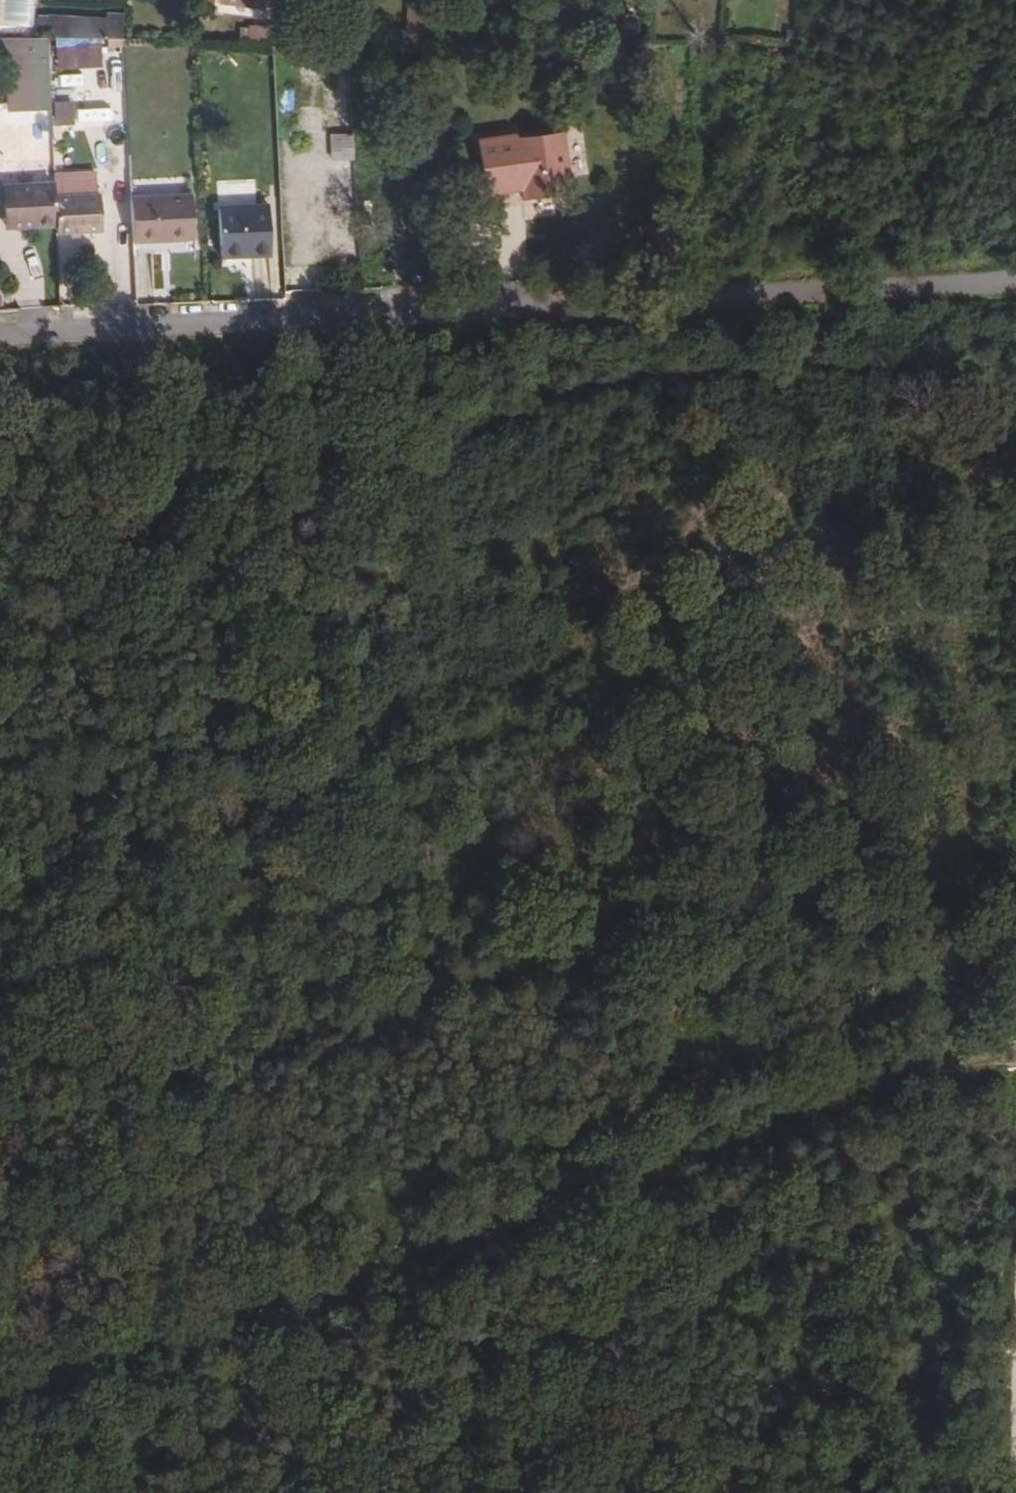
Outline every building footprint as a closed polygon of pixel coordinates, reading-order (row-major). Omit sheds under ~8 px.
[(33,24),(34,0),(0,0),(0,23),(33,24)] [(104,21),(47,20),(47,31),(47,38),(108,39),(121,39),(123,14),(104,14),(104,21)] [(37,31),(47,31),(47,20),(47,18),(38,18),(37,31)] [(300,24),(274,23),(273,26),(272,40),(273,40),(300,40),(300,24)] [(248,26),(248,40),(272,40),(273,26),(248,26)] [(23,53),(23,40),(3,40),(3,53),(23,53)] [(58,104),(58,125),(71,125),(70,104),(58,104)] [(506,191),(518,189),(519,198),(549,194),(567,176),(563,131),(515,137),(515,157),(485,161),(488,182),(504,179),(506,191)] [(19,221),(55,220),(54,192),(53,182),(3,184),(4,217),(20,216),(19,221)] [(518,189),(506,191),(507,199),(519,198),(518,189)] [(69,229),(78,229),(101,228),(99,190),(54,192),(55,220),(55,230),(69,229)] [(117,190),(116,215),(128,216),(129,190),(117,190)] [(130,199),(131,243),(195,239),(192,196),(130,199)] [(217,201),(220,251),(271,248),(269,198),(217,201)]
